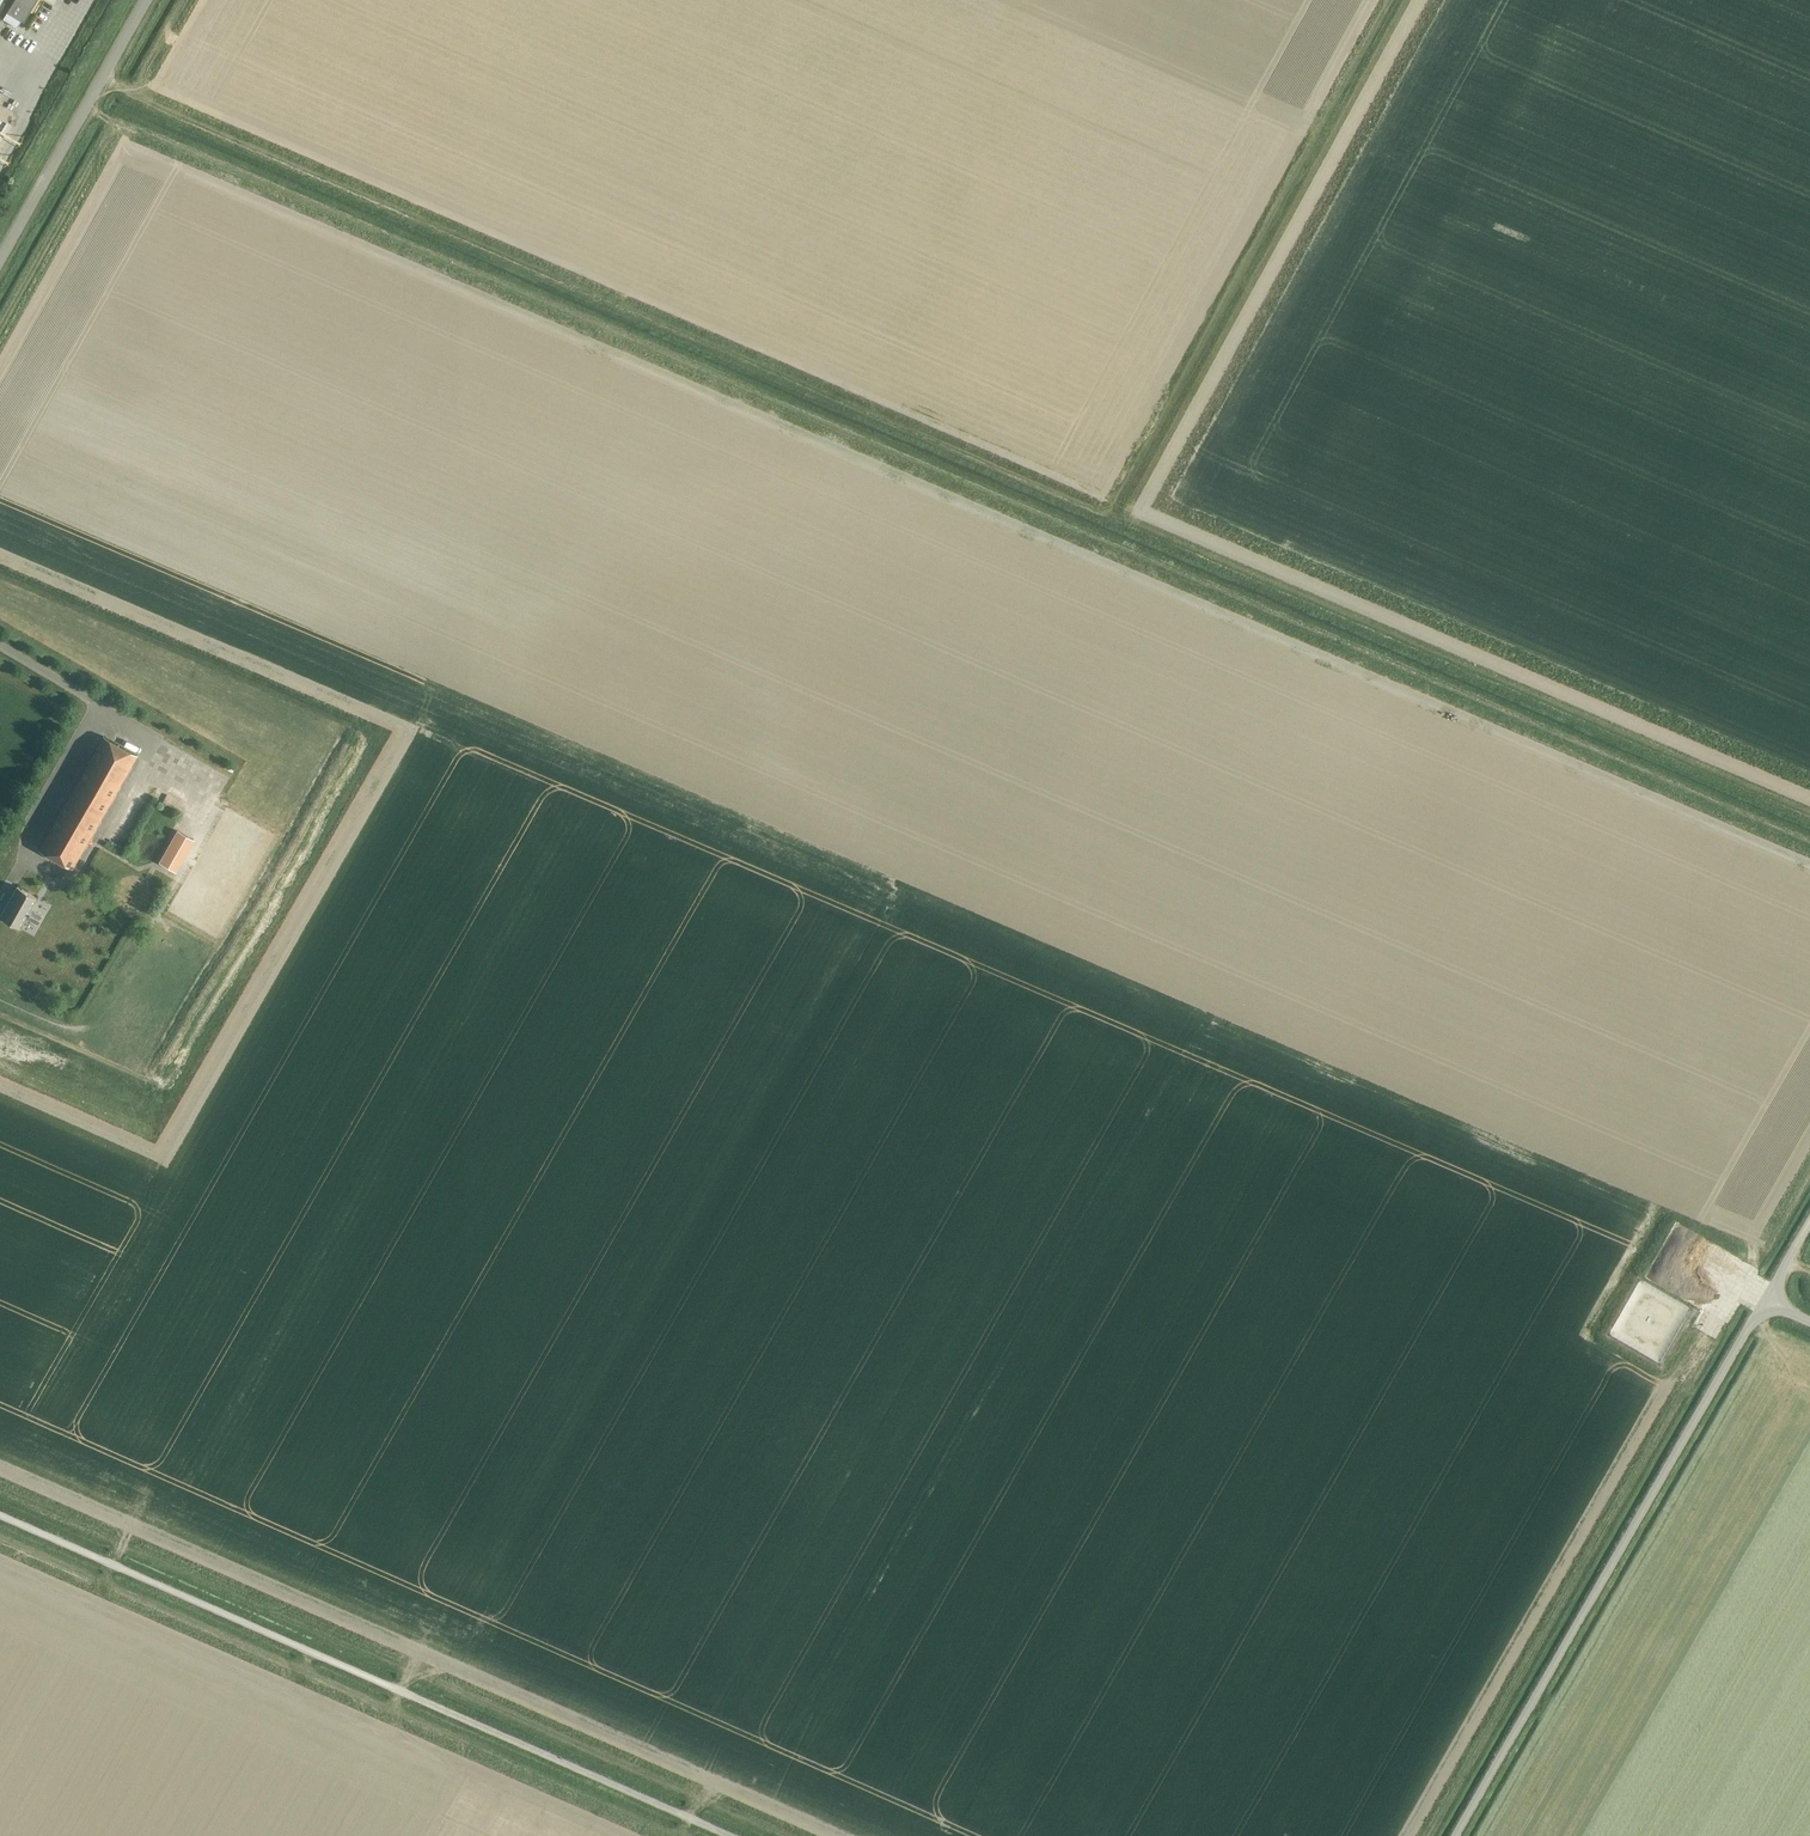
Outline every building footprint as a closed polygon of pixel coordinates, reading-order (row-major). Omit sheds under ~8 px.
[(18,27),(22,20),(24,21),(38,0),(16,0),(4,19),(18,27)] [(103,737),(38,849),(71,868),(136,756),(103,737)] [(195,838),(176,828),(161,859),(178,869),(195,838)] [(29,908),(35,899),(16,888),(0,915),(0,917),(17,927),(24,917),(36,924),(41,916),(29,908)] [(1694,1308),(1639,1277),(1607,1335),(1662,1366),(1694,1308)]
